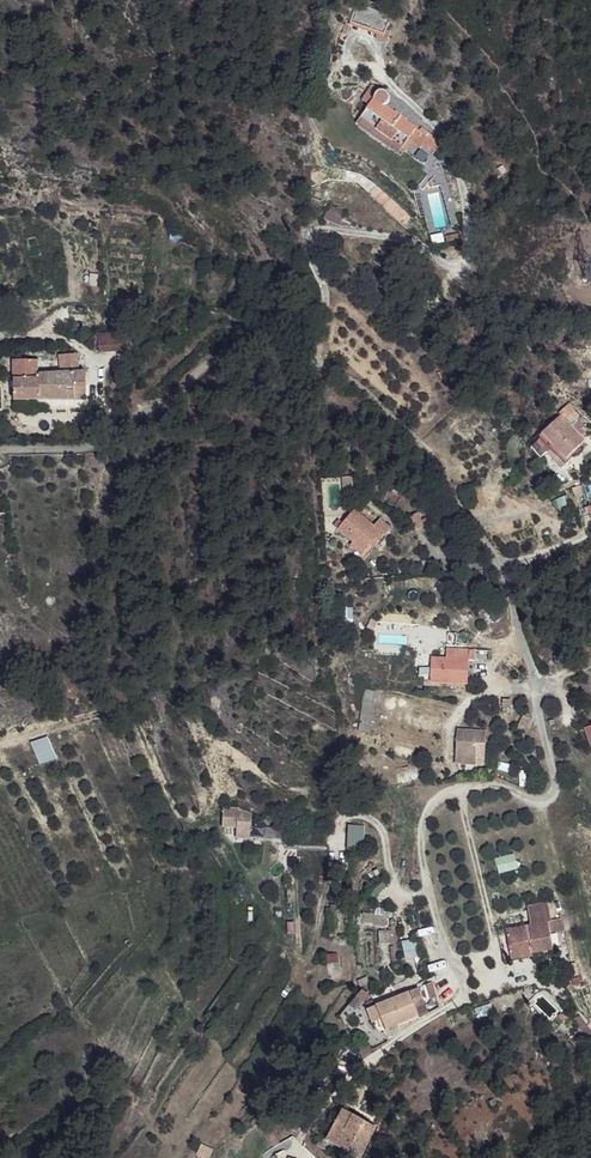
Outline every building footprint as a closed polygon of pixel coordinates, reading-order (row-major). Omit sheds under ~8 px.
[(492,22),(486,24),(489,32),(495,30),(492,22)] [(377,84),(366,100),(371,104),(375,101),(383,89),(377,84)] [(446,125),(383,89),(375,101),(415,129),(425,135),(427,130),(437,137),(446,125)] [(371,104),(361,118),(404,146),(415,129),(375,101),(371,104)] [(330,204),(324,219),(340,225),(345,211),(330,204)] [(105,334),(105,338),(133,340),(134,333),(106,330),(105,332),(105,334)] [(133,340),(105,338),(104,343),(104,345),(131,348),(133,340)] [(39,360),(15,361),(18,403),(90,398),(89,371),(81,371),(80,353),(63,352),(64,371),(40,372),(39,360)] [(572,407),(574,410),(552,428),(554,429),(541,441),(552,451),(558,445),(564,452),(571,446),(579,455),(585,449),(583,447),(590,439),(590,415),(585,408),(589,405),(582,398),(572,407)] [(379,516),(361,499),(344,520),(362,535),(373,544),(382,533),(385,536),(399,518),(386,509),(379,516)] [(373,544),(362,535),(357,542),(368,550),(373,544)] [(483,647),(462,646),(460,656),(472,657),(483,658),(483,647)] [(460,656),(436,655),(435,671),(452,673),(451,679),(472,679),(472,657),(460,656)] [(478,731),(458,729),(457,755),(477,755),(478,744),(478,731)] [(487,731),(478,731),(478,744),(487,744),(487,731)] [(39,766),(56,760),(49,736),(31,742),(39,766)] [(477,755),(457,755),(454,762),(476,763),(477,755)] [(243,813),(228,811),(226,825),(241,828),(243,813)] [(492,860),(497,875),(517,869),(512,854),(492,860)] [(505,929),(512,960),(533,955),(532,953),(553,948),(547,919),(505,929)] [(401,944),(406,960),(418,955),(413,939),(401,944)] [(391,1021),(383,1021),(382,1035),(389,1035),(391,1021)] [(427,1023),(391,1021),(389,1035),(389,1044),(427,1045),(427,1041),(427,1023)] [(436,1022),(427,1023),(427,1041),(436,1041),(436,1022)] [(351,1125),(334,1157),(335,1157),(373,1157),(381,1142),(351,1125)]
